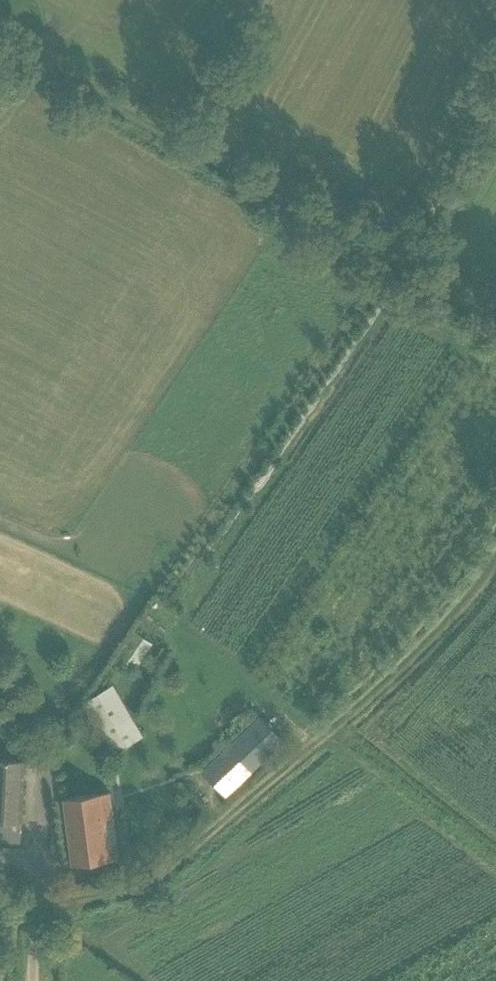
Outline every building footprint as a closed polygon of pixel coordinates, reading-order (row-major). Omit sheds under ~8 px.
[(117,658),(135,671),(153,643),(135,632),(117,658)] [(113,685),(98,693),(81,703),(112,755),(143,736),(113,685)] [(260,716),(215,758),(201,772),(224,796),(283,741),(260,716)] [(24,760),(0,759),(0,841),(20,842),(24,760)] [(109,793),(65,799),(64,799),(68,828),(67,829),(72,865),(118,859),(109,793)]
